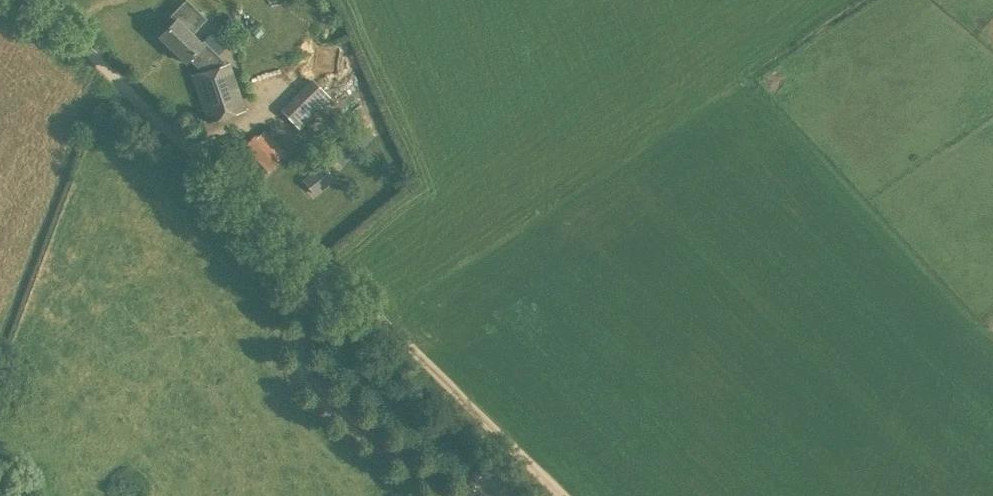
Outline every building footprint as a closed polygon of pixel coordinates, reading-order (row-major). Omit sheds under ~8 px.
[(201,72),(224,65),(227,62),(195,32),(207,19),(188,0),(173,15),(177,20),(160,37),(186,62),(188,59),(201,72)] [(224,65),(201,72),(192,74),(206,121),(244,110),(231,63),(224,65)] [(282,108),(301,126),(330,99),(311,81),(282,108)] [(229,157),(255,183),(279,160),(254,134),(229,157)] [(301,180),(316,197),(334,182),(320,165),(301,180)]
